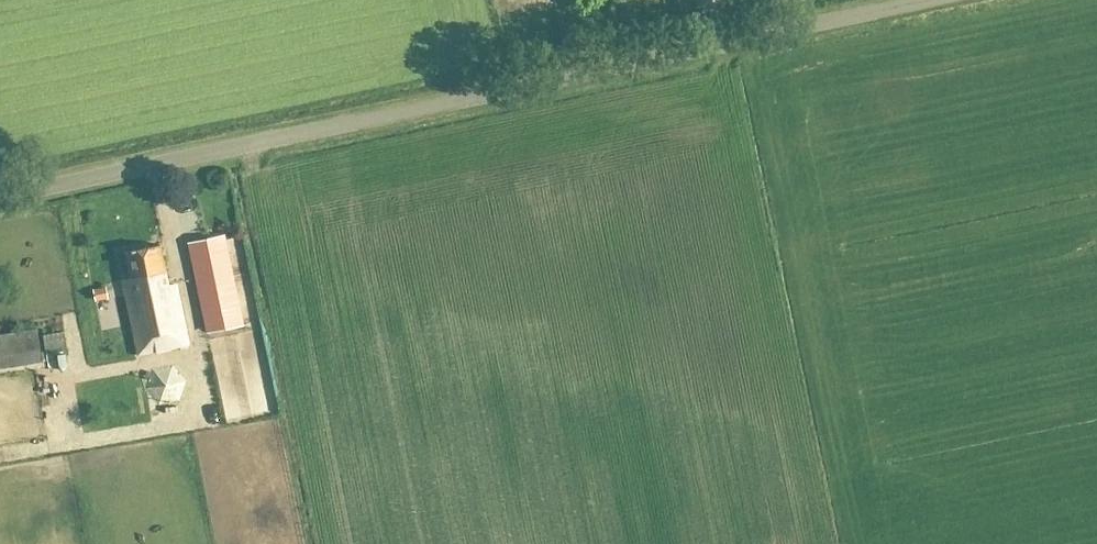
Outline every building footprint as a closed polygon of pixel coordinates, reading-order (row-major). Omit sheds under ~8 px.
[(223,236),(188,243),(207,332),(241,324),(223,236)] [(129,279),(123,280),(138,355),(187,344),(174,284),(168,285),(159,246),(124,253),(129,279)] [(94,303),(107,301),(105,289),(92,291),(94,303)] [(0,336),(0,370),(42,364),(36,330),(0,336)] [(45,352),(66,348),(64,333),(42,336),(45,352)] [(51,354),(52,364),(73,361),(72,352),(51,354)] [(179,368),(149,391),(166,412),(195,390),(179,368)]
